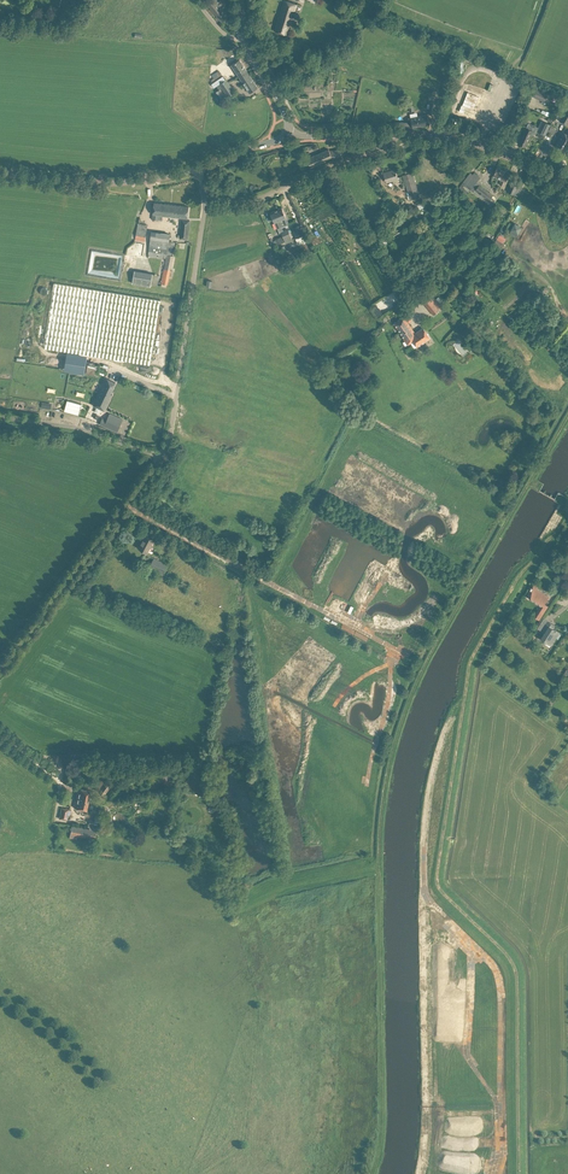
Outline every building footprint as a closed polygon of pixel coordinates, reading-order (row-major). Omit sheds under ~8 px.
[(208,4),(222,21),(230,15),(227,12),(229,10),(221,0),(218,2),(217,0),(213,0),(208,4)] [(290,2),(284,0),(274,30),(286,34),(290,22),(291,22),(297,4),(290,2)] [(231,64),(239,76),(247,70),(240,59),(233,63),(231,64)] [(223,75),(222,76),(219,70),(212,75),(213,78),(211,80),(213,82),(211,83),(214,87),(219,84),(226,79),(223,75)] [(247,70),(239,76),(250,93),(253,90),(258,87),(247,70)] [(219,84),(228,97),(235,92),(226,79),(219,84)] [(538,87),(533,96),(544,101),(548,103),(553,94),(548,92),(545,90),(541,89),(538,87)] [(216,91),(223,101),(226,98),(220,89),(216,91)] [(474,109),(479,96),(468,92),(463,105),(462,104),(459,111),(473,116),(475,110),(474,109)] [(358,106),(356,119),(370,121),(372,113),(363,112),(364,107),(358,106)] [(567,125),(567,124),(567,106),(560,121),(567,125)] [(411,118),(413,127),(429,124),(427,114),(411,118)] [(538,131),(545,134),(549,124),(542,120),(539,126),(537,131),(538,131)] [(537,131),(538,131),(537,131),(539,126),(536,124),(533,130),(526,127),(519,143),(525,146),(530,135),(531,135),(537,131)] [(565,151),(567,145),(567,130),(566,133),(563,132),(558,141),(555,146),(565,151)] [(307,158),(311,167),(333,158),(344,155),(342,148),(330,151),(329,149),(307,158)] [(493,175),(506,181),(510,172),(497,166),(493,175)] [(385,178),(386,182),(398,178),(397,175),(395,169),(383,173),(385,178)] [(408,191),(411,199),(420,197),(417,188),(413,177),(412,172),(403,175),(405,179),(408,191)] [(476,188),(473,186),(480,177),(474,172),(470,177),(464,185),(491,205),(493,203),(489,200),(493,195),(479,184),(476,188)] [(507,191),(514,194),(519,183),(512,180),(507,191)] [(152,219),(159,220),(159,219),(162,220),(163,215),(188,218),(189,206),(154,202),(153,208),(153,214),(152,219)] [(286,217),(284,213),(284,212),(282,207),(270,212),(273,218),(274,222),(275,222),(277,228),(289,223),(286,217)] [(180,238),(188,239),(190,220),(182,219),(180,238)] [(509,232),(516,237),(523,226),(516,222),(509,232)] [(135,239),(145,241),(148,225),(138,224),(135,239)] [(292,228),(299,245),(308,241),(306,234),(302,236),(298,225),(292,228)] [(281,231),(286,243),(293,240),(288,228),(281,231)] [(164,270),(161,283),(167,284),(173,255),(171,255),(173,244),(169,243),(171,234),(165,233),(152,231),(148,256),(163,258),(166,259),(164,270)] [(277,244),(284,241),(281,236),(275,239),(277,244)] [(132,283),(150,286),(153,273),(135,270),(132,283)] [(54,283),(43,347),(74,352),(96,356),(150,364),(160,300),(54,283)] [(424,302),(434,314),(440,309),(430,297),(424,302)] [(394,323),(408,344),(413,340),(417,346),(430,338),(423,327),(415,333),(404,316),(394,323)] [(160,362),(169,363),(174,328),(169,328),(169,329),(164,328),(160,362)] [(74,352),(71,370),(93,374),(93,372),(99,373),(100,366),(95,365),(96,356),(74,352)] [(101,389),(100,391),(94,405),(105,410),(112,394),(110,393),(116,382),(106,378),(101,389)] [(123,419),(110,413),(104,425),(117,431),(123,419)] [(144,550),(147,552),(154,540),(145,535),(139,547),(144,550)] [(157,542),(165,546),(167,541),(159,537),(157,542)] [(150,566),(163,573),(167,564),(155,557),(150,566)] [(534,582),(531,587),(530,589),(531,589),(529,592),(527,596),(542,606),(549,596),(536,588),(538,585),(534,582)] [(546,609),(542,606),(535,617),(539,619),(546,609)] [(547,620),(541,630),(545,632),(541,638),(551,645),(559,632),(550,625),(551,623),(547,620)] [(109,776),(110,783),(118,782),(117,775),(109,776)] [(94,788),(104,795),(111,785),(101,778),(94,788)] [(74,807),(86,809),(90,790),(78,788),(74,807)] [(60,818),(66,819),(69,809),(62,808),(60,818)] [(95,837),(96,829),(77,826),(71,825),(70,833),(77,835),(95,837)]
